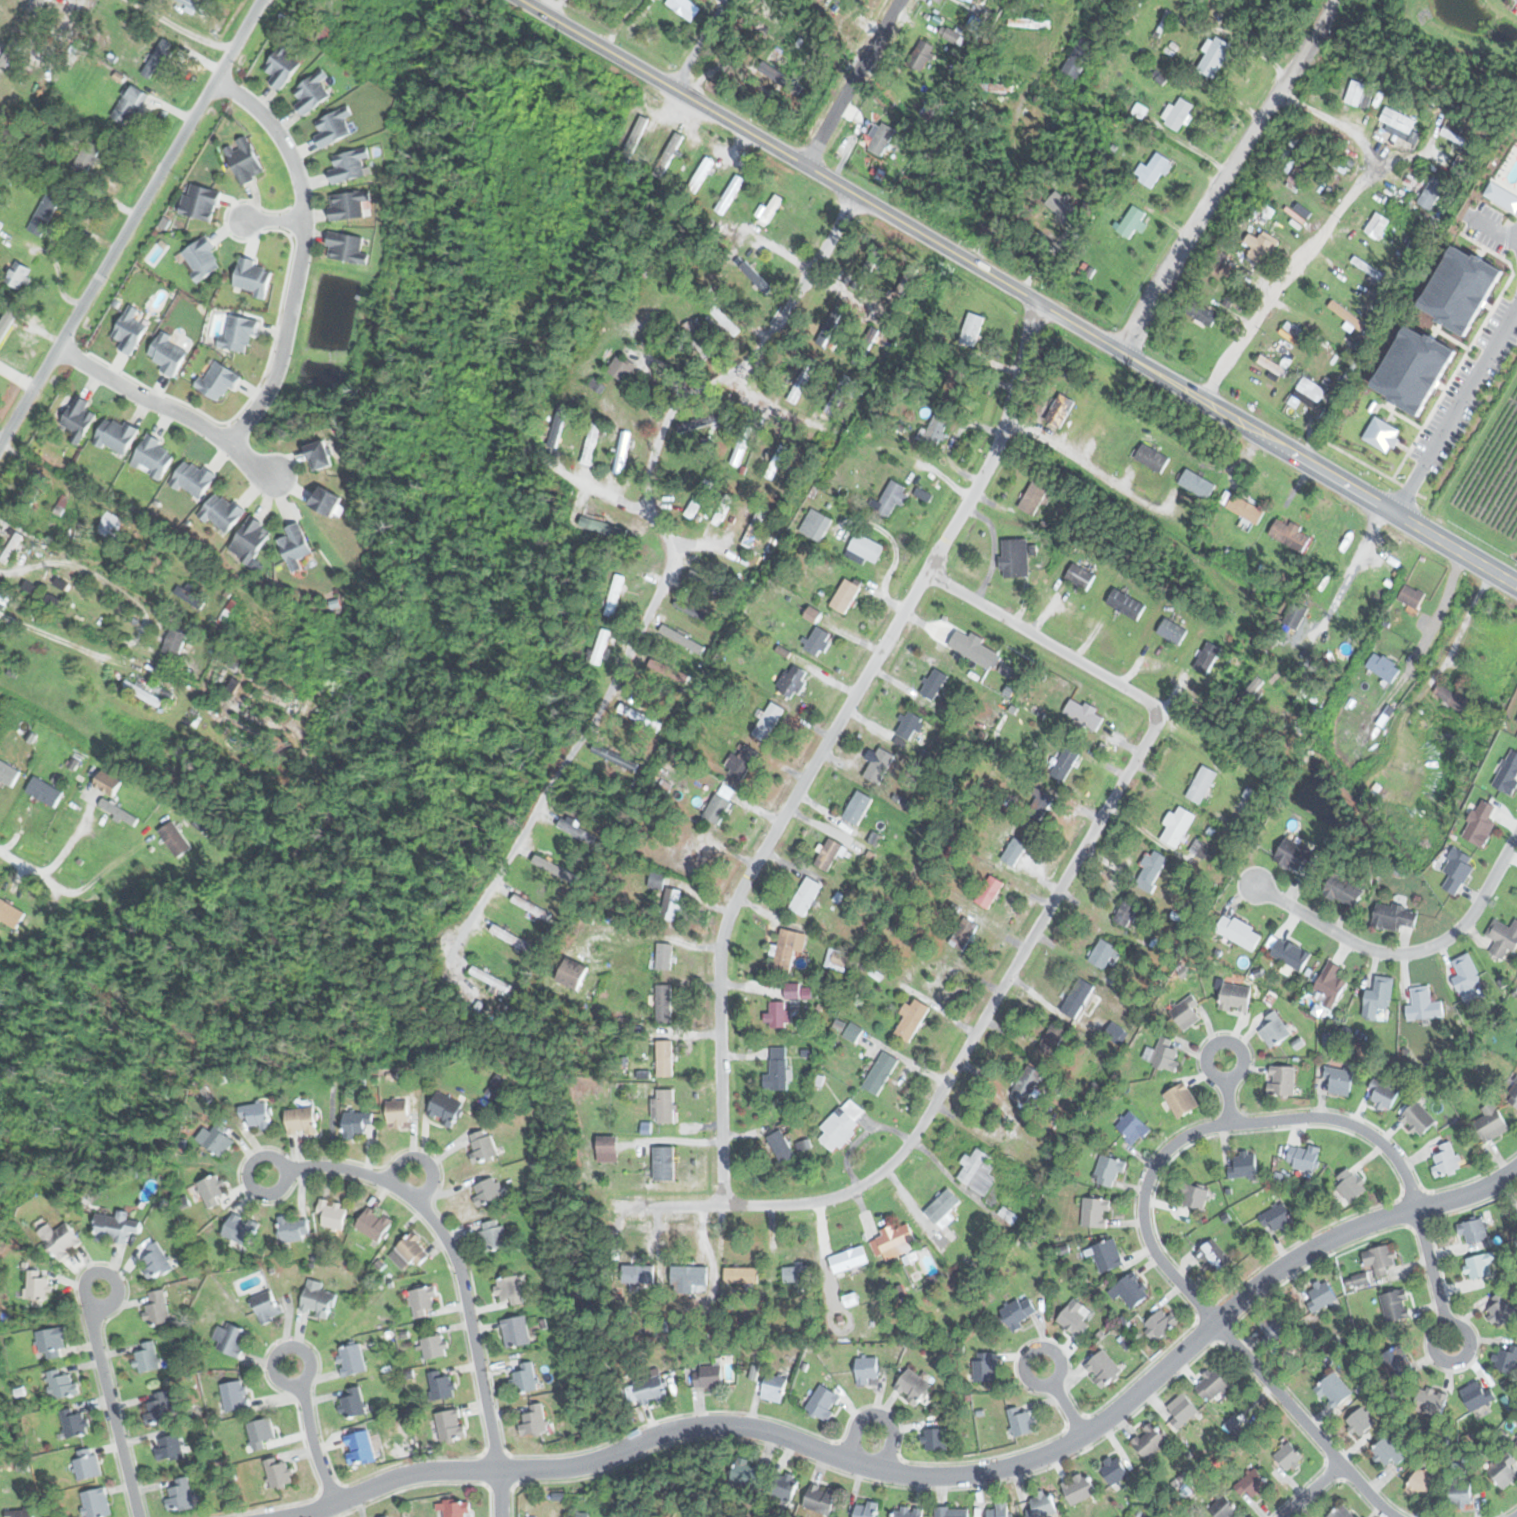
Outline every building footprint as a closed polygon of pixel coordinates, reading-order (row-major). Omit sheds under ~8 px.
[(691,21),(700,8),(688,0),(670,0),(667,5),(691,21)] [(1050,20),(1010,20),(1010,28),(1050,28),(1050,20)] [(954,44),(960,34),(943,25),(937,35),(954,44)] [(1097,45),(1082,36),(1061,70),(1076,80),(1097,45)] [(1197,67),(1214,80),(1236,49),(1220,37),(1197,67)] [(170,44),(164,40),(147,66),(153,70),(170,44)] [(267,82),(279,91),(300,64),(287,54),(293,47),(285,40),(264,67),(273,74),(267,82)] [(934,46),(921,40),(910,64),(924,70),(934,46)] [(330,95),(319,83),(324,79),(318,71),(294,91),(301,100),(294,105),(303,117),(330,95)] [(1345,102),(1359,107),(1367,85),(1353,80),(1345,102)] [(125,126),(149,98),(133,85),(109,113),(125,126)] [(1178,132),(1195,106),(1181,97),(1163,122),(1178,132)] [(315,135),(320,149),(351,136),(344,119),(352,116),(348,107),(316,121),(321,133),(315,135)] [(1417,118),(1384,108),(1380,123),(1411,133),(1417,118)] [(881,134),(886,140),(894,134),(890,128),(881,134)] [(237,141),(240,149),(227,155),(241,185),(264,174),(246,137),(237,141)] [(73,167),(88,175),(102,148),(87,140),(73,167)] [(333,185),(365,176),(361,160),(370,158),(367,148),(332,157),(335,169),(329,170),(333,185)] [(1514,149),(1503,166),(1516,175),(1516,151),(1514,149)] [(1142,163),(1133,176),(1152,189),(1171,161),(1157,152),(1147,167),(1142,163)] [(1287,179),(1298,187),(1313,167),(1302,159),(1287,179)] [(745,180),(738,176),(715,210),(722,215),(745,180)] [(1447,185),(1434,177),(1417,203),(1430,212),(1447,185)] [(61,199),(47,191),(27,230),(42,237),(61,199)] [(331,221),(364,219),(363,203),(370,202),(369,192),(330,194),(331,221)] [(784,200),(777,195),(758,223),(765,227),(784,200)] [(1079,213),(1067,196),(1051,208),(1063,224),(1079,213)] [(1149,226),(1141,220),(1146,215),(1135,206),(1116,229),(1128,239),(1137,229),(1142,234),(1149,226)] [(1376,241),(1390,222),(1378,213),(1364,232),(1376,241)] [(1280,243),(1265,232),(1246,258),(1261,269),(1280,243)] [(363,238),(331,233),(327,259),(367,266),(368,255),(360,254),(363,238)] [(200,282),(222,267),(211,251),(215,248),(206,236),(180,254),(200,282)] [(1365,406),(1348,435),(1380,454),(1496,270),(1432,241),(1354,382),(1365,406)] [(258,260),(241,257),(234,287),(255,292),(254,297),(265,300),(272,270),(256,266),(258,260)] [(1352,263),(1380,281),(1383,276),(1356,257),(1352,263)] [(21,292),(33,271),(16,261),(4,282),(21,292)] [(764,295),(771,288),(745,262),(738,268),(764,295)] [(1210,328),(1218,315),(1194,300),(1186,313),(1210,328)] [(1359,338),(1368,325),(1333,302),(1328,309),(1350,324),(1347,329),(1359,338)] [(113,336),(123,341),(118,349),(132,356),(147,325),(134,319),(139,310),(128,304),(113,336)] [(740,331),(715,306),(709,312),(734,337),(740,331)] [(974,348),(985,319),(968,312),(957,342),(974,348)] [(246,354),(251,334),(256,336),(260,322),(229,314),(220,347),(246,354)] [(683,325),(702,360),(710,356),(691,321),(683,325)] [(164,365),(161,370),(173,378),(190,349),(161,332),(147,355),(164,365)] [(607,371),(624,383),(635,367),(618,355),(607,371)] [(1258,363),(1283,378),(1288,371),(1262,356),(1258,363)] [(239,375),(215,359),(196,387),(221,403),(239,375)] [(817,364),(810,359),(786,398),(793,402),(817,364)] [(833,416),(853,380),(844,375),(824,411),(833,416)] [(1297,391),(1319,404),(1327,391),(1304,378),(1297,391)] [(97,414),(86,407),(90,402),(78,394),(60,423),(83,437),(97,414)] [(1060,430),(1076,403),(1061,394),(1044,421),(1060,430)] [(949,420),(934,413),(921,442),(937,448),(949,420)] [(138,432),(110,414),(94,438),(122,456),(138,432)] [(598,424),(589,423),(584,463),(592,464),(598,424)] [(744,464),(761,432),(747,425),(730,456),(744,464)] [(631,432),(622,431),(615,473),(623,474),(631,432)] [(161,440),(148,432),(130,464),(159,481),(174,454),(159,445),(161,440)] [(1163,473),(1171,457),(1142,443),(1135,459),(1163,473)] [(789,448),(782,444),(765,474),(772,478),(789,448)] [(172,482),(200,499),(215,474),(187,457),(172,482)] [(1216,485),(1188,468),(1179,482),(1207,500),(1216,485)] [(1018,504),(1031,514),(1052,486),(1038,476),(1018,504)] [(901,505),(909,487),(891,479),(880,502),(873,498),(869,507),(889,517),(896,502),(901,505)] [(200,511),(224,534),(245,510),(234,500),(231,503),(218,492),(200,511)] [(1264,510),(1234,494),(1226,506),(1257,524),(1264,510)] [(799,530),(820,541),(832,518),(811,507),(799,530)] [(625,529),(584,515),(581,524),(622,538),(625,529)] [(1302,554),(1312,536),(1279,516),(1269,533),(1302,554)] [(249,564),(270,531),(249,517),(228,550),(249,564)] [(290,572),(300,568),(297,559),(311,553),(298,521),(283,527),(287,536),(277,540),(290,572)] [(863,564),(866,558),(876,563),(885,546),(857,531),(845,554),(863,564)] [(2,559),(7,562),(22,536),(16,533),(2,559)] [(1028,538),(1003,538),(1003,577),(1028,577),(1028,538)] [(1088,590),(1096,575),(1074,562),(1065,578),(1088,590)] [(605,615),(614,617),(624,575),(615,573),(605,615)] [(845,614),(861,586),(846,577),(829,605),(845,614)] [(205,601),(179,585),(174,594),(201,609),(205,601)] [(1146,605),(1116,587),(1106,602),(1137,620),(1146,605)] [(1423,589),(1398,589),(1398,614),(1423,614),(1423,589)] [(1308,608),(1295,602),(1285,623),(1298,629),(1308,608)] [(1188,630),(1166,617),(1157,632),(1179,646),(1188,630)] [(833,635),(817,624),(803,646),(819,656),(833,635)] [(162,650),(178,656),(188,631),(172,625),(162,650)] [(693,634),(666,626),(663,635),(690,644),(693,634)] [(611,631),(603,629),(593,662),(601,665),(611,631)] [(990,669),(999,654),(958,629),(949,644),(990,669)] [(1194,667),(1206,674),(1221,648),(1209,641),(1194,667)] [(1401,671),(1378,651),(1366,664),(1389,684),(1401,671)] [(649,665),(684,683),(687,676),(653,658),(649,665)] [(803,680),(808,672),(792,662),(776,688),(795,700),(806,682),(803,680)] [(936,700),(946,673),(932,667),(921,694),(936,700)] [(156,709),(162,702),(129,678),(123,685),(156,709)] [(1470,702),(1442,681),(1434,691),(1462,713),(1470,702)] [(1071,697),(1062,712),(1094,730),(1103,714),(1071,697)] [(765,741),(785,710),(772,702),(752,733),(765,741)] [(659,722),(622,704),(619,711),(655,729),(659,722)] [(911,741),(923,718),(908,710),(896,732),(911,741)] [(1050,775),(1064,783),(1080,753),(1066,745),(1050,775)] [(630,760),(596,746),(593,753),(628,766),(630,760)] [(747,746),(730,772),(741,781),(759,754),(747,746)] [(895,756),(880,747),(863,775),(879,784),(895,756)] [(1509,794),(1516,781),(1516,751),(1512,748),(1491,784),(1509,794)] [(14,786),(21,770),(0,761),(0,780),(14,786)] [(1218,773),(1203,765),(1186,796),(1201,804),(1218,773)] [(26,791),(55,808),(64,793),(35,776),(26,791)] [(873,798),(858,789),(842,816),(858,825),(873,798)] [(1042,819),(1053,796),(1037,789),(1027,812),(1042,819)] [(718,825),(732,803),(717,793),(703,815),(718,825)] [(1497,822),(1490,819),(1496,806),(1480,798),(1461,836),(1484,848),(1497,822)] [(98,810),(136,824),(140,816),(102,801),(98,810)] [(1159,838),(1177,848),(1195,815),(1177,805),(1159,838)] [(558,826),(586,842),(592,832),(564,816),(558,826)] [(179,858),(192,847),(172,821),(158,832),(179,858)] [(1001,858),(1014,866),(1029,845),(1014,836),(1001,858)] [(1318,857),(1290,836),(1274,857),(1297,875),(1302,867),(1307,871),(1318,857)] [(844,847),(831,838),(814,862),(827,872),(844,847)] [(693,870),(706,849),(691,839),(678,861),(693,870)] [(1442,888),(1458,896),(1476,859),(1452,847),(1440,871),(1449,875),(1442,888)] [(1150,891),(1168,858),(1151,849),(1133,882),(1150,891)] [(533,861),(554,873),(558,866),(537,854),(533,861)] [(665,874),(652,872),(649,886),(663,889),(665,874)] [(1354,909),(1365,889),(1333,873),(1323,894),(1354,909)] [(975,902),(991,909),(1004,881),(987,874),(975,902)] [(789,907),(804,916),(823,885),(808,876),(789,907)] [(681,890),(666,887),(661,918),(676,921),(681,890)] [(552,914),(516,894),(512,901),(548,921),(552,914)] [(1114,920),(1129,928),(1141,906),(1126,897),(1114,920)] [(1400,932),(1402,926),(1415,928),(1419,910),(1377,902),(1372,927),(1400,932)] [(1253,951),(1263,933),(1226,913),(1216,932),(1253,951)] [(950,944),(965,952),(979,924),(964,916),(950,944)] [(1491,952),(1511,961),(1516,948),(1516,920),(1516,919),(1512,928),(1495,920),(1488,937),(1496,941),(1491,952)] [(491,932),(533,955),(537,947),(495,924),(491,932)] [(803,952),(807,934),(781,928),(773,966),(790,970),(795,950),(803,952)] [(1299,973),(1311,956),(1281,935),(1269,953),(1299,973)] [(1088,959),(1108,971),(1121,950),(1102,938),(1088,959)] [(657,970),(671,970),(671,943),(657,943),(657,970)] [(1474,986),(1482,982),(1470,953),(1452,960),(1459,976),(1453,978),(1465,1004),(1479,998),(1474,986)] [(578,991),(590,967),(568,956),(556,980),(578,991)] [(1338,976),(1343,966),(1328,960),(1315,990),(1327,996),(1323,1004),(1334,1009),(1347,980),(1338,976)] [(470,972),(505,992),(509,985),(473,965),(470,972)] [(1367,990),(1363,1019),(1388,1022),(1394,978),(1376,976),(1374,991),(1367,990)] [(1060,1010),(1078,1021),(1099,989),(1080,977),(1060,1010)] [(1251,985),(1219,982),(1217,1010),(1249,1013),(1251,985)] [(799,983),(785,984),(786,997),(799,997),(799,983)] [(657,985),(657,1022),(671,1022),(671,985),(657,985)] [(1443,1001),(1430,1002),(1430,986),(1411,987),(1412,1005),(1406,1006),(1407,1020),(1443,1018),(1443,1001)] [(1194,1009),(1200,1005),(1192,995),(1170,1011),(1184,1031),(1201,1019),(1194,1009)] [(909,1003),(892,1033),(910,1043),(930,1007),(915,998),(912,1004),(909,1003)] [(770,1002),(770,1027),(786,1027),(786,1002),(770,1002)] [(1268,1024),(1259,1031),(1271,1048),(1292,1034),(1276,1010),(1264,1018),(1268,1024)] [(1068,1031),(1052,1022),(1039,1047),(1055,1056),(1068,1031)] [(1118,1043),(1126,1034),(1114,1024),(1106,1034),(1118,1043)] [(1174,1073),(1184,1052),(1172,1047),(1175,1042),(1162,1036),(1150,1062),(1174,1073)] [(673,1040),(657,1040),(657,1077),(673,1077),(673,1040)] [(771,1074),(764,1074),(764,1089),(786,1089),(786,1047),(771,1047),(771,1074)] [(862,1087),(878,1097),(900,1059),(884,1050),(862,1087)] [(1011,1092),(1026,1101),(1044,1074),(1029,1064),(1011,1092)] [(1295,1066),(1270,1066),(1270,1094),(1294,1095),(1295,1066)] [(1324,1092),(1350,1096),(1354,1071),(1328,1066),(1324,1092)] [(1391,1111),(1401,1090),(1376,1079),(1366,1099),(1391,1111)] [(1504,1097),(1516,1107),(1516,1079),(1504,1097)] [(1200,1107),(1185,1081),(1163,1094),(1178,1120),(1200,1107)] [(674,1089),(654,1089),(654,1122),(674,1122),(674,1089)] [(452,1126),(463,1104),(438,1091),(426,1113),(452,1126)] [(868,1114),(849,1097),(821,1128),(825,1132),(819,1139),(833,1152),(868,1114)] [(408,1123),(408,1099),(388,1099),(388,1123),(408,1123)] [(249,1129),(272,1125),(267,1101),(239,1105),(241,1119),(247,1118),(249,1129)] [(1400,1117),(1419,1138),(1437,1122),(1418,1101),(1400,1117)] [(1481,1108),(1484,1115),(1473,1121),(1484,1143),(1510,1131),(1495,1101),(1481,1108)] [(287,1134),(317,1133),(316,1107),(286,1108),(287,1134)] [(1151,1130),(1130,1110),(1114,1127),(1135,1147),(1151,1130)] [(344,1112),(344,1137),(366,1137),(366,1124),(372,1124),(372,1112),(344,1112)] [(235,1141),(211,1120),(197,1137),(221,1158),(235,1141)] [(782,1164),(797,1154),(779,1128),(764,1139),(782,1164)] [(498,1156),(490,1129),(468,1137),(476,1163),(498,1156)] [(1432,1168),(1436,1179),(1462,1168),(1451,1140),(1436,1147),(1439,1153),(1432,1156),(1436,1166),(1432,1168)] [(1288,1165),(1314,1172),(1320,1150),(1294,1143),(1288,1165)] [(655,1147),(655,1180),(674,1180),(674,1147),(655,1147)] [(968,1185),(969,1184),(986,1193),(996,1177),(984,1170),(992,1157),(977,1147),(972,1156),(967,1154),(961,1163),(965,1166),(957,1178),(968,1185)] [(1257,1177),(1257,1152),(1231,1152),(1231,1177),(1257,1177)] [(1093,1181),(1116,1189),(1126,1162),(1102,1154),(1093,1181)] [(1352,1203),(1368,1189),(1349,1168),(1333,1182),(1352,1203)] [(216,1175),(198,1183),(208,1204),(226,1195),(216,1175)] [(471,1186),(480,1207),(504,1196),(495,1176),(471,1186)] [(1182,1203),(1203,1210),(1210,1191),(1189,1184),(1182,1203)] [(924,1211),(938,1225),(962,1202),(948,1188),(924,1211)] [(342,1230),(348,1205),(321,1198),(317,1214),(322,1215),(320,1224),(342,1230)] [(1108,1198),(1083,1198),(1083,1226),(1108,1226),(1108,1198)] [(1294,1223),(1285,1203),(1260,1214),(1268,1234),(1294,1223)] [(393,1221),(369,1205),(355,1227),(380,1243),(393,1221)] [(259,1223),(233,1210),(222,1233),(248,1246),(259,1223)] [(98,1214),(95,1238),(127,1243),(128,1232),(139,1234),(141,1216),(116,1213),(116,1216),(98,1214)] [(280,1239),(309,1239),(309,1216),(280,1216),(280,1239)] [(489,1252),(510,1243),(499,1217),(478,1227),(489,1252)] [(1458,1225),(1465,1246),(1489,1237),(1481,1217),(1458,1225)] [(877,1257),(883,1254),(886,1261),(918,1247),(906,1221),(882,1232),(883,1235),(870,1241),(877,1257)] [(49,1223),(38,1231),(59,1260),(82,1243),(67,1222),(55,1230),(49,1223)] [(422,1238),(412,1230),(395,1250),(418,1270),(431,1254),(418,1243),(422,1238)] [(1092,1246),(1101,1272),(1124,1265),(1115,1238),(1092,1246)] [(1232,1258),(1212,1238),(1195,1255),(1215,1275),(1232,1258)] [(150,1278),(172,1265),(158,1241),(147,1247),(150,1253),(139,1260),(150,1278)] [(1387,1264),(1398,1261),(1393,1243),(1370,1249),(1375,1271),(1365,1273),(1367,1283),(1390,1276),(1387,1264)] [(835,1274),(869,1262),(863,1245),(829,1257),(835,1274)] [(1464,1260),(1470,1280),(1492,1274),(1489,1262),(1496,1260),(1493,1251),(1464,1260)] [(654,1283),(655,1265),(625,1264),(624,1281),(654,1283)] [(672,1266),(672,1293),(707,1293),(707,1266),(672,1266)] [(784,1281),(809,1281),(809,1266),(784,1266),(784,1281)] [(758,1283),(758,1267),(724,1267),(724,1283),(758,1283)] [(42,1277),(42,1269),(27,1269),(27,1299),(54,1299),(54,1277),(42,1277)] [(1112,1290),(1132,1310),(1151,1290),(1132,1270),(1112,1290)] [(511,1306),(524,1303),(517,1275),(495,1280),(499,1301),(509,1298),(511,1306)] [(323,1281),(308,1278),(300,1311),(329,1319),(336,1293),(321,1289),(323,1281)] [(1302,1294),(1313,1315),(1339,1301),(1328,1280),(1302,1294)] [(427,1317),(426,1308),(436,1308),(434,1287),(409,1289),(412,1319),(427,1317)] [(143,1305),(148,1327),(171,1322),(164,1288),(148,1292),(151,1304),(143,1305)] [(261,1325),(283,1317),(273,1289),(251,1296),(261,1325)] [(1403,1289),(1380,1294),(1387,1323),(1410,1317),(1403,1289)] [(1486,1310),(1499,1328),(1516,1316),(1516,1310),(1503,1290),(1490,1299),(1494,1305),(1486,1310)] [(1011,1330),(1038,1316),(1028,1295),(1000,1308),(1011,1330)] [(1091,1326),(1083,1317),(1089,1312),(1077,1299),(1058,1316),(1077,1339),(1091,1326)] [(1179,1320),(1164,1306),(1142,1328),(1157,1342),(1179,1320)] [(1267,1335),(1261,1338),(1267,1348),(1291,1335),(1278,1311),(1259,1321),(1267,1335)] [(506,1348),(531,1344),(525,1316),(501,1320),(506,1348)] [(212,1338),(219,1341),(216,1348),(240,1359),(251,1333),(227,1322),(225,1325),(219,1323),(212,1338)] [(42,1360),(69,1355),(63,1326),(36,1332),(42,1360)] [(423,1358),(447,1357),(446,1336),(422,1337),(423,1358)] [(141,1373),(161,1367),(153,1340),(132,1346),(141,1373)] [(336,1348),(343,1377),(366,1371),(360,1343),(336,1348)] [(1514,1374),(1516,1364),(1516,1346),(1510,1344),(1508,1350),(1499,1348),(1493,1367),(1514,1374)] [(1394,1386),(1417,1373),(1401,1345),(1378,1357),(1394,1386)] [(1084,1368),(1105,1388),(1122,1370),(1101,1350),(1084,1368)] [(974,1382),(998,1382),(998,1353),(974,1353),(974,1382)] [(857,1357),(857,1384),(869,1384),(869,1378),(878,1378),(877,1356),(857,1357)] [(513,1372),(515,1392),(537,1390),(534,1362),(520,1363),(521,1371),(513,1372)] [(695,1366),(695,1387),(723,1387),(723,1366),(695,1366)] [(48,1373),(53,1399),(79,1394),(74,1368),(48,1373)] [(893,1389),(915,1406),(932,1386),(910,1368),(893,1389)] [(434,1401),(456,1396),(452,1375),(441,1377),(439,1370),(427,1373),(434,1401)] [(1196,1388),(1212,1403),(1230,1385),(1214,1370),(1196,1388)] [(633,1379),(641,1406),(668,1399),(660,1371),(633,1379)] [(788,1378),(767,1373),(761,1399),(782,1403),(788,1378)] [(1319,1386),(1335,1409),(1354,1396),(1337,1373),(1319,1386)] [(220,1384),(225,1413),(249,1409),(244,1380),(220,1384)] [(1497,1400),(1491,1389),(1485,1392),(1479,1380),(1460,1390),(1471,1413),(1497,1400)] [(805,1408),(826,1422),(842,1399),(822,1384),(805,1408)] [(348,1388),(349,1396),(340,1397),(342,1417),(365,1415),(362,1386),(348,1388)] [(1439,1419),(1450,1397),(1427,1387),(1416,1408),(1439,1419)] [(144,1404),(149,1425),(173,1419),(167,1391),(153,1394),(154,1401),(144,1404)] [(1200,1410),(1182,1392),(1167,1407),(1176,1415),(1170,1422),(1179,1431),(1200,1410)] [(531,1413),(518,1416),(522,1436),(547,1432),(542,1403),(530,1405),(531,1413)] [(75,1416),(73,1407),(60,1410),(67,1438),(89,1433),(85,1414),(75,1416)] [(1035,1432),(1030,1407),(1009,1411),(1014,1437),(1035,1432)] [(1346,1422),(1361,1438),(1377,1422),(1362,1407),(1346,1422)] [(465,1437),(460,1409),(437,1413),(441,1441),(465,1437)] [(276,1438),(270,1417),(246,1424),(254,1452),(267,1449),(265,1441),(276,1438)] [(1146,1460),(1169,1444),(1154,1424),(1132,1439),(1146,1460)] [(946,1429),(924,1429),(924,1449),(946,1449),(946,1429)] [(374,1461),(370,1431),(345,1435),(350,1465),(374,1461)] [(153,1440),(158,1461),(184,1455),(179,1433),(153,1440)] [(1383,1469),(1393,1461),(1397,1466),(1406,1459),(1389,1436),(1369,1451),(1383,1469)] [(1290,1473),(1305,1458),(1288,1442),(1273,1457),(1290,1473)] [(103,1475),(95,1449),(72,1455),(79,1481),(103,1475)] [(1129,1475),(1117,1454),(1099,1464),(1111,1486),(1129,1475)] [(767,1469),(738,1456),(732,1470),(760,1483),(767,1469)] [(1503,1456),(1486,1470),(1503,1490),(1516,1478),(1516,1472),(1503,1456)] [(264,1461),(272,1489),(294,1482),(288,1461),(278,1463),(276,1457),(264,1461)] [(1250,1500),(1270,1487),(1258,1468),(1238,1481),(1250,1500)] [(1405,1490),(1423,1503),(1438,1480),(1420,1468),(1405,1490)] [(789,1503),(800,1478),(782,1470),(771,1495),(789,1503)] [(1062,1481),(1070,1505),(1096,1495),(1088,1472),(1062,1481)] [(195,1507),(188,1476),(174,1479),(176,1488),(165,1490),(169,1512),(195,1507)] [(803,1506),(831,1516),(840,1492),(812,1482),(803,1506)] [(1450,1483),(1450,1506),(1472,1506),(1472,1483),(1450,1483)] [(84,1516),(106,1516),(111,1516),(106,1487),(80,1493),(84,1516)] [(1027,1516),(1040,1516),(1056,1511),(1050,1493),(1034,1499),(1035,1504),(1024,1508),(1027,1516)] [(1223,1495),(1209,1509),(1216,1516),(1234,1516),(1239,1512),(1223,1495)] [(880,1503),(858,1499),(855,1516),(877,1516),(880,1503)] [(437,1502),(437,1511),(446,1510),(446,1516),(471,1516),(471,1501),(437,1502)] [(1008,1502),(982,1505),(983,1516),(1010,1516),(1008,1502)] [(1342,1505),(1329,1516),(1355,1516),(1342,1505)] [(897,1507),(897,1516),(923,1516),(923,1507),(897,1507)] [(937,1516),(969,1516),(969,1507),(937,1507),(937,1516)] [(35,1509),(12,1509),(12,1516),(35,1516),(35,1509)]
